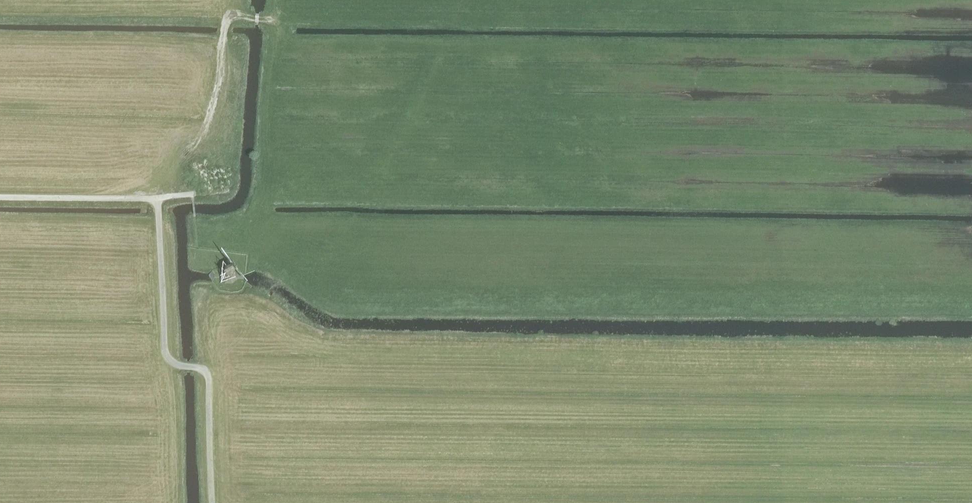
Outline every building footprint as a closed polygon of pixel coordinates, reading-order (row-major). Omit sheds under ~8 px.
[(231,283),(236,279),(236,273),(232,269),(227,268),(222,272),(222,278),(226,282),(231,283)]
